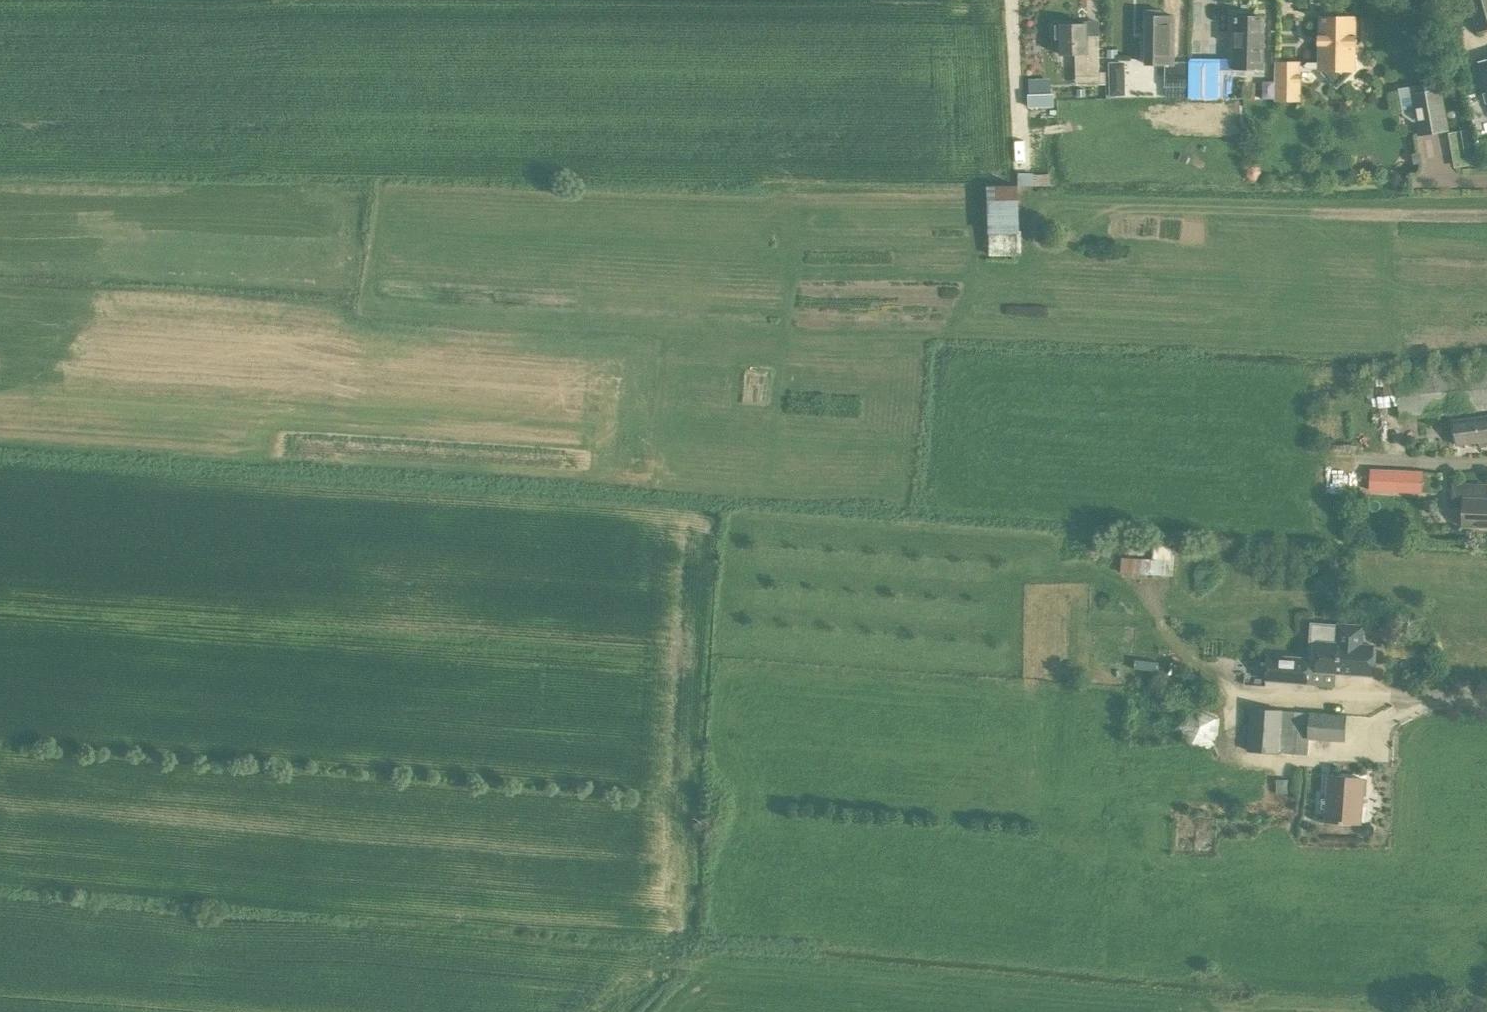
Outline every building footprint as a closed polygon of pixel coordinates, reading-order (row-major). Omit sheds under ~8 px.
[(1486,30),(1486,0),(1470,0),(1479,32),(1486,30)] [(1147,38),(1147,64),(1166,64),(1166,86),(1173,86),(1173,97),(1189,98),(1189,62),(1175,62),(1175,45),(1175,29),(1175,16),(1163,16),(1162,16),(1162,10),(1148,10),(1148,16),(1147,16),(1147,38)] [(1262,65),(1264,17),(1235,17),(1234,65),(1262,65)] [(1354,70),(1354,58),(1351,58),(1352,18),(1324,18),(1323,63),(1314,62),(1314,60),(1309,60),(1307,63),(1276,63),(1276,100),(1301,100),(1302,100),(1302,87),(1300,87),(1300,72),(1310,72),(1314,69),(1323,69),(1323,73),(1337,87),(1351,73),(1351,70),(1354,70)] [(1060,26),(1056,26),(1057,38),(1061,38),(1061,55),(1076,54),(1077,77),(1099,76),(1098,37),(1089,37),(1088,24),(1060,24),(1060,26)] [(1110,82),(1125,81),(1125,64),(1109,64),(1110,82)] [(1441,89),(1413,94),(1420,134),(1448,129),(1441,89)] [(1030,107),(1054,106),(1054,94),(1029,95),(1030,107)] [(1477,163),(1476,137),(1467,129),(1449,132),(1455,167),(1477,163)] [(1053,182),(1052,170),(1020,171),(1020,183),(1053,182)] [(991,254),(1023,253),(1022,183),(990,183),(991,254)] [(1486,409),(1486,367),(1397,376),(1400,418),(1486,409)] [(1486,441),(1486,416),(1454,421),(1457,445),(1486,441)] [(1396,469),(1372,468),(1371,490),(1396,491),(1396,469)] [(1452,483),(1452,507),(1463,507),(1463,526),(1486,527),(1486,499),(1480,498),(1480,483),(1452,483)] [(1122,558),(1121,573),(1174,575),(1176,547),(1154,546),(1153,560),(1122,558)] [(1308,659),(1308,658),(1268,656),(1266,680),(1306,683),(1307,670),(1371,675),(1372,663),(1375,660),(1376,651),(1373,647),(1373,645),(1362,644),(1363,625),(1312,622),(1311,641),(1324,642),(1323,660),(1308,659)] [(1221,742),(1219,707),(1186,708),(1188,744),(1221,742)] [(1345,741),(1347,715),(1250,709),(1248,751),(1308,755),(1309,739),(1345,741)] [(1322,807),(1327,808),(1326,821),(1360,823),(1364,778),(1330,776),(1328,798),(1323,797),(1322,807)] [(1362,826),(1362,831),(1365,835),(1370,835),(1374,832),(1374,827),(1371,823),(1366,823),(1362,826)]
